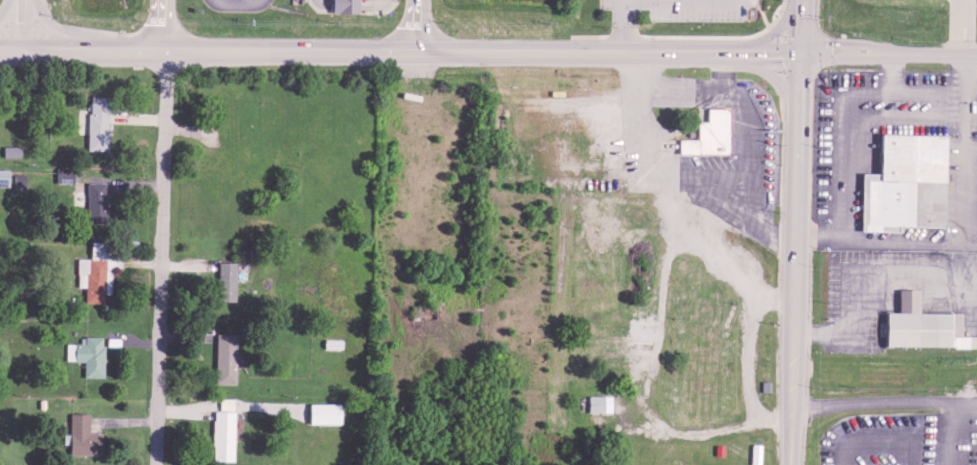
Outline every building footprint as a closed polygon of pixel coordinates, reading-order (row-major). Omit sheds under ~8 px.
[(335,13),(359,14),(359,0),(335,0),(335,13)] [(86,148),(106,148),(107,94),(87,94),(86,148)] [(695,154),(727,154),(728,109),(708,108),(708,123),(695,123),(695,154)] [(739,130),(738,150),(772,151),(773,132),(739,130)] [(859,235),(944,236),(944,137),(882,136),(882,177),(859,177),(859,235)] [(19,154),(19,144),(1,143),(1,154),(19,154)] [(11,187),(23,187),(24,172),(12,172),(11,187)] [(105,220),(104,180),(85,181),(86,220),(105,220)] [(83,300),(101,300),(102,287),(110,287),(110,265),(119,265),(119,252),(104,251),(104,239),(88,238),(88,256),(76,256),(75,284),(83,284),(83,300)] [(214,298),(233,298),(234,260),(215,259),(214,298)] [(882,310),(882,347),(969,348),(969,336),(951,335),(951,311),(882,310)] [(234,331),(214,331),(213,381),(233,381),(234,331)] [(102,335),(79,334),(79,341),(66,341),(66,358),(81,359),(80,374),(100,375),(102,335)] [(609,393),(586,393),(587,411),(610,410),(609,393)] [(210,459),(231,459),(232,396),(218,396),(218,408),(211,408),(210,459)] [(305,421),(336,422),(336,402),(306,401),(305,421)] [(67,451),(99,452),(99,430),(87,430),(87,411),(68,411),(67,451)]
